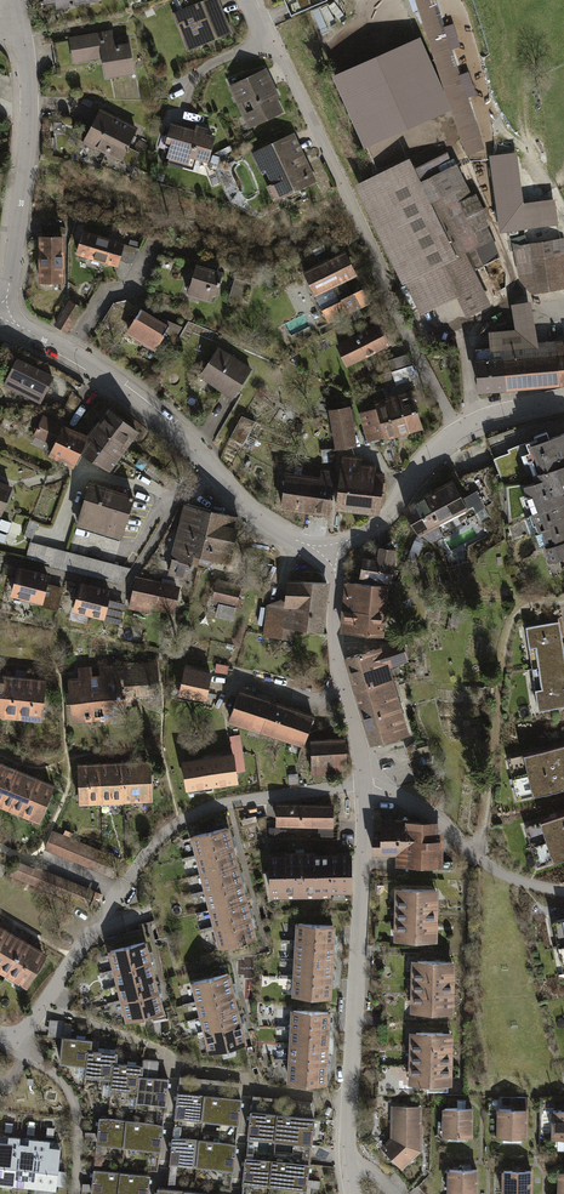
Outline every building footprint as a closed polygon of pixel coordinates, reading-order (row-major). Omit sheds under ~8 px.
[(173,16),(187,52),(233,33),(220,0),(212,0),(173,16)] [(291,16),(327,0),(284,0),(291,16)] [(414,11),(418,10),(467,152),(484,147),(435,0),(410,0),(414,11)] [(113,30),(69,36),(73,62),(103,58),(106,77),(134,73),(129,35),(114,37),(113,30)] [(265,71),(230,87),(250,129),(281,115),(275,102),(278,100),(265,71)] [(100,109),(84,141),(107,153),(123,121),(100,109)] [(138,129),(123,121),(107,153),(134,167),(143,151),(130,144),(138,129)] [(193,131),(173,124),(167,143),(172,145),(168,160),(191,167),(193,159),(209,164),(217,138),(208,136),(210,130),(194,125),(193,131)] [(316,180),(294,133),(252,153),(262,173),(266,171),(273,184),(267,187),(274,200),(316,180)] [(411,172),(407,162),(379,175),(361,184),(420,308),(457,290),(469,314),(488,305),(470,269),(485,262),(478,245),(492,239),(486,226),(489,225),(474,193),(470,195),(457,166),(452,168),(446,155),(411,172)] [(517,156),(495,159),(503,227),(556,220),(553,200),(523,203),(517,156)] [(84,228),(77,253),(90,256),(88,266),(99,269),(102,260),(119,265),(126,240),(84,228)] [(41,236),(41,285),(64,285),(64,236),(41,236)] [(514,246),(519,279),(530,290),(563,285),(563,245),(563,239),(514,246)] [(324,246),(312,252),(315,258),(327,253),(324,246)] [(355,294),(344,299),(338,287),(357,277),(346,252),(302,273),(314,298),(333,289),(339,302),(321,310),(328,325),(348,316),(351,321),(360,317),(357,312),(362,309),(355,294)] [(174,264),(158,260),(156,267),(172,272),(174,264)] [(225,272),(198,264),(189,295),(212,301),(214,292),(219,293),(225,272)] [(70,300),(56,325),(69,333),(83,308),(70,300)] [(480,391),(560,385),(557,341),(537,342),(534,300),(514,302),(516,328),(491,330),(492,346),(477,347),(480,391)] [(126,311),(113,303),(103,320),(116,328),(126,311)] [(171,325),(143,308),(127,333),(155,350),(171,325)] [(337,344),(348,366),(393,344),(382,322),(337,344)] [(254,369),(219,346),(199,377),(234,400),(254,369)] [(55,375),(19,355),(3,383),(40,403),(55,375)] [(380,392),(416,382),(409,355),(386,361),(390,374),(376,377),(380,392)] [(403,393),(413,430),(425,427),(415,390),(403,393)] [(389,397),(399,434),(413,430),(403,393),(389,397)] [(359,412),(368,443),(399,434),(389,397),(378,400),(380,406),(359,412)] [(350,406),(330,410),(337,449),(357,445),(350,406)] [(99,422),(130,445),(140,432),(109,408),(99,422)] [(54,446),(50,455),(74,467),(80,452),(88,436),(44,415),(34,437),(54,446)] [(256,423),(242,416),(231,438),(245,445),(256,423)] [(88,436),(120,459),(130,445),(99,422),(88,436)] [(555,434),(552,428),(537,433),(540,440),(528,444),(531,450),(526,452),(530,462),(535,460),(542,480),(527,486),(530,494),(526,496),(529,505),(534,503),(538,514),(563,505),(563,430),(555,434)] [(80,452),(109,474),(120,459),(88,436),(80,452)] [(343,455),(337,508),(381,513),(386,473),(377,472),(377,465),(363,464),(363,457),(343,455)] [(314,514),(320,469),(303,466),(302,473),(287,471),(282,510),(314,514)] [(314,514),(331,516),(338,471),(320,469),(314,514)] [(453,478),(407,504),(421,530),(436,541),(461,527),(454,515),(473,505),(480,518),(491,512),(477,487),(462,495),(453,478)] [(0,479),(0,515),(2,516),(15,486),(0,479)] [(136,494),(91,479),(76,525),(121,539),(136,494)] [(185,502),(177,538),(205,545),(214,509),(185,502)] [(538,514),(527,518),(533,533),(538,531),(563,521),(563,505),(538,514)] [(243,516),(214,509),(205,545),(201,566),(211,568),(213,560),(231,565),(243,516)] [(538,531),(544,546),(547,545),(552,561),(563,556),(563,521),(538,531)] [(201,566),(205,545),(177,538),(168,575),(196,582),(201,566)] [(423,543),(416,541),(410,558),(418,561),(423,543)] [(30,543),(26,559),(122,584),(132,569),(67,552),(30,543)] [(365,557),(361,578),(393,583),(398,549),(381,547),(379,559),(365,557)] [(50,573),(19,565),(12,595),(43,602),(47,584),(50,573)] [(181,587),(137,576),(129,609),(150,614),(151,608),(162,610),(161,613),(174,617),(181,587)] [(243,585),(218,579),(213,601),(220,603),(217,616),(234,620),(243,585)] [(296,627),(324,630),(329,583),(289,579),(287,598),(267,606),(264,637),(294,640),(296,627)] [(112,589),(81,581),(74,610),(104,618),(109,600),(112,589)] [(388,612),(390,585),(346,582),(344,608),(385,612),(388,612)] [(63,589),(47,584),(43,602),(42,605),(58,609),(63,589)] [(125,604),(109,600),(104,618),(104,621),(120,625),(125,604)] [(441,603),(430,602),(428,616),(439,617),(441,603)] [(383,637),(385,612),(344,608),(343,634),(383,637)] [(452,613),(450,621),(462,622),(463,615),(452,613)] [(561,665),(556,624),(526,628),(532,669),(561,665)] [(403,639),(346,656),(358,696),(397,685),(392,666),(410,661),(403,639)] [(158,660),(120,662),(121,685),(138,684),(138,695),(161,694),(158,660)] [(101,674),(93,674),(96,703),(104,702),(105,717),(124,716),(121,685),(120,662),(100,664),(101,674)] [(72,698),(73,719),(97,718),(96,703),(93,674),(93,665),(78,666),(79,674),(70,675),(71,687),(68,687),(69,699),(72,698)] [(561,665),(532,669),(537,710),(563,707),(563,685),(561,665)] [(211,672),(186,666),(180,694),(205,699),(211,672)] [(4,672),(0,710),(0,714),(20,716),(24,674),(4,672)] [(47,676),(24,674),(20,716),(40,717),(42,701),(45,702),(47,676)] [(406,682),(400,684),(402,693),(408,691),(406,682)] [(219,714),(230,719),(242,688),(230,683),(219,714)] [(397,685),(358,696),(372,745),(411,734),(397,685)] [(230,719),(261,730),(273,699),(242,688),(230,719)] [(315,715),(273,699),(261,730),(303,746),(315,715)] [(234,755),(236,772),(245,771),(240,736),(231,737),(234,755)] [(310,737),(311,773),(341,772),(341,756),(347,755),(347,736),(310,737)] [(513,758),(517,779),(563,769),(563,747),(513,758)] [(234,755),(209,758),(213,786),(238,783),(236,772),(234,755)] [(124,759),(126,800),(153,799),(152,758),(124,759)] [(209,758),(183,762),(187,790),(213,786),(209,758)] [(15,766),(0,759),(0,803),(15,766)] [(102,760),(103,801),(104,805),(126,804),(126,800),(124,759),(102,760)] [(79,760),(80,802),(103,801),(102,760),(79,760)] [(20,812),(36,775),(15,766),(0,803),(0,804),(2,805),(0,809),(5,811),(7,807),(13,809),(10,814),(18,817),(20,812)] [(517,779),(521,798),(563,789),(563,769),(517,779)] [(20,812),(40,821),(56,783),(44,778),(46,774),(38,770),(36,775),(20,812)] [(289,773),(289,784),(300,784),(299,772),(289,773)] [(334,803),(278,800),(277,824),(334,826),(334,803)] [(264,815),(257,816),(260,828),(267,826),(264,815)] [(529,826),(535,846),(563,838),(563,816),(529,826)] [(428,818),(382,817),(382,833),(408,834),(407,864),(442,865),(443,830),(439,830),(439,826),(428,818)] [(193,834),(198,856),(235,846),(229,825),(193,834)] [(63,834),(52,830),(45,848),(93,868),(101,850),(71,838),(73,832),(65,829),(63,834)] [(407,864),(408,834),(382,833),(375,833),(375,853),(397,854),(397,864),(407,864)] [(535,846),(541,865),(563,858),(563,838),(535,846)] [(198,856),(203,873),(239,864),(235,846),(198,856)] [(287,851),(271,851),(271,894),(332,895),(332,892),(332,851),(317,851),(317,850),(287,849),(287,851)] [(351,852),(332,851),(332,892),(351,892),(351,852)] [(95,891),(20,859),(14,874),(89,905),(95,891)] [(203,873),(208,891),(244,882),(239,864),(203,873)] [(208,891),(212,909),(248,900),(244,882),(208,891)] [(437,907),(438,889),(399,888),(399,906),(437,907)] [(212,909),(217,927),(253,918),(248,900),(212,909)] [(437,925),(437,907),(399,906),(398,924),(437,925)] [(12,930),(9,928),(12,924),(4,918),(1,924),(0,923),(0,949),(12,930)] [(217,927),(222,947),(258,938),(253,918),(217,927)] [(297,924),(296,942),(334,944),(335,925),(297,924)] [(437,942),(437,925),(398,924),(398,941),(437,942)] [(8,975),(30,941),(28,940),(31,936),(22,930),(19,935),(12,930),(0,949),(0,970),(8,975)] [(8,975),(27,987),(49,952),(30,941),(8,975)] [(110,950),(115,968),(151,959),(147,941),(110,950)] [(296,942),(296,960),(333,962),(334,944),(296,942)] [(115,968),(120,986),(156,976),(151,959),(115,968)] [(296,960),(295,979),(332,980),(333,962),(296,960)] [(454,979),(454,961),(415,960),(415,978),(454,979)] [(193,981),(198,999),(234,990),(229,972),(193,981)] [(120,986),(124,1003),(160,994),(156,976),(120,986)] [(454,996),(454,979),(415,978),(415,995),(454,996)] [(295,979),(294,997),(331,999),(332,980),(295,979)] [(198,999),(202,1017),(238,1008),(234,990),(198,999)] [(124,1003),(129,1021),(165,1012),(160,994),(124,1003)] [(453,1014),(454,996),(415,995),(414,1013),(453,1014)] [(202,1017),(207,1035),(243,1026),(238,1008),(202,1017)] [(293,1009),(292,1027),(330,1029),(330,1010),(293,1009)] [(63,1021),(50,1021),(49,1037),(62,1038),(63,1021)] [(207,1035),(211,1053),(247,1043),(243,1026),(207,1035)] [(292,1027),(291,1045),(329,1047),(330,1029),(292,1027)] [(452,1050),(452,1032),(413,1031),(413,1049),(452,1050)] [(93,1039),(64,1035),(61,1061),(87,1064),(89,1048),(92,1048),(93,1039)] [(291,1045),(291,1064),(328,1065),(329,1047),(291,1045)] [(92,1048),(89,1048),(87,1064),(86,1074),(113,1077),(115,1061),(118,1061),(119,1051),(92,1048)] [(451,1068),(452,1050),(413,1049),(413,1067),(451,1068)] [(118,1061),(115,1061),(113,1077),(112,1087),(139,1091),(141,1073),(143,1073),(144,1064),(118,1061)] [(291,1064),(290,1082),(327,1084),(328,1065),(291,1064)] [(451,1085),(451,1068),(413,1067),(412,1084),(451,1085)] [(401,1068),(401,1082),(411,1083),(411,1068),(401,1068)] [(143,1073),(141,1073),(139,1091),(138,1100),(167,1103),(171,1077),(143,1073)] [(207,1093),(179,1089),(176,1116),(203,1119),(207,1093)] [(207,1093),(203,1119),(240,1124),(244,1097),(207,1093)] [(513,1107),(499,1107),(499,1138),(505,1138),(505,1143),(523,1143),(523,1138),(530,1138),(530,1107),(527,1107),(527,1099),(516,1099),(516,1102),(513,1102),(513,1107)] [(555,1108),(554,1139),(559,1139),(559,1141),(563,1141),(563,1100),(563,1108),(555,1108)] [(458,1107),(446,1106),(446,1123),(440,1123),(440,1136),(451,1136),(450,1142),(467,1142),(467,1136),(474,1137),(474,1107),(467,1107),(467,1102),(458,1102),(458,1107)] [(423,1106),(393,1106),(393,1138),(387,1131),(378,1139),(384,1147),(380,1149),(403,1172),(423,1150),(423,1106)] [(280,1112),(252,1109),(249,1136),(277,1139),(280,1112)] [(280,1112),(277,1139),(314,1143),(317,1116),(280,1112)] [(127,1119),(101,1116),(98,1143),(125,1146),(127,1119)] [(164,1123),(127,1119),(125,1146),(161,1150),(164,1123)] [(55,1129),(48,1129),(47,1137),(54,1138),(55,1129)] [(15,1185),(19,1142),(20,1137),(9,1136),(9,1141),(0,1140),(0,1183),(15,1185)] [(201,1139),(174,1136),(170,1163),(198,1166),(201,1139)] [(15,1185),(36,1187),(42,1139),(31,1137),(30,1143),(19,1142),(15,1185)] [(42,1139),(36,1187),(45,1188),(44,1193),(55,1193),(56,1189),(58,1189),(58,1187),(64,1187),(66,1172),(60,1172),(63,1147),(51,1145),(51,1140),(42,1139)] [(201,1139),(198,1166),(235,1171),(238,1144),(201,1139)] [(274,1158),(246,1155),(243,1182),(271,1185),(274,1158)] [(274,1158),(271,1185),(321,1190),(321,1182),(309,1180),(311,1162),(274,1158)] [(451,1169),(451,1193),(479,1193),(479,1169),(473,1169),(473,1164),(460,1164),(460,1169),(451,1169)] [(506,1170),(506,1193),(535,1193),(535,1170),(527,1170),(527,1164),(514,1164),(514,1170),(506,1170)] [(95,1167),(92,1193),(94,1193),(119,1193),(121,1170),(95,1167)] [(121,1170),(119,1193),(148,1193),(150,1174),(121,1170)]
